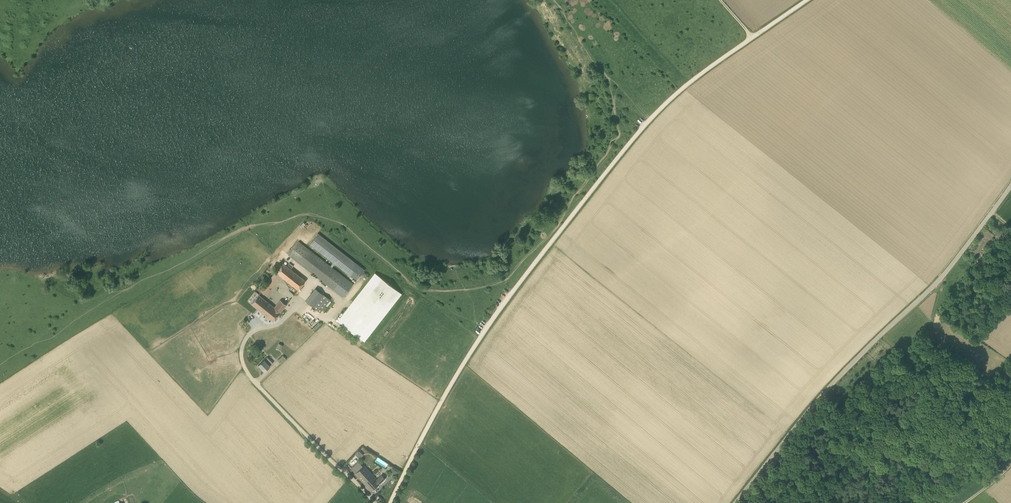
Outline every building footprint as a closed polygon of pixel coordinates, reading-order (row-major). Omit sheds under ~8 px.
[(364,268),(317,232),(309,243),(334,262),(331,266),(332,267),(335,263),(356,279),(364,268)] [(331,266),(299,241),(288,255),(343,296),(353,283),(332,267),(331,266)] [(265,294),(280,275),(299,290),(306,281),(284,263),(261,291),(265,294)] [(364,341),(401,293),(374,272),(337,320),(364,341)] [(330,299),(324,294),(314,307),(320,312),(330,299)] [(286,304),(280,300),(274,307),(259,295),(251,304),(273,321),(287,305),(286,304)] [(273,363),(267,357),(264,359),(258,365),(264,371),(270,366),(270,365),(273,363)] [(359,451),(355,455),(360,459),(363,455),(359,451)] [(363,467),(359,462),(352,469),(356,473),(355,473),(364,482),(372,475),(364,466),(363,467)] [(372,475),(364,482),(366,484),(365,485),(370,491),(385,479),(382,475),(377,480),(372,475)]
